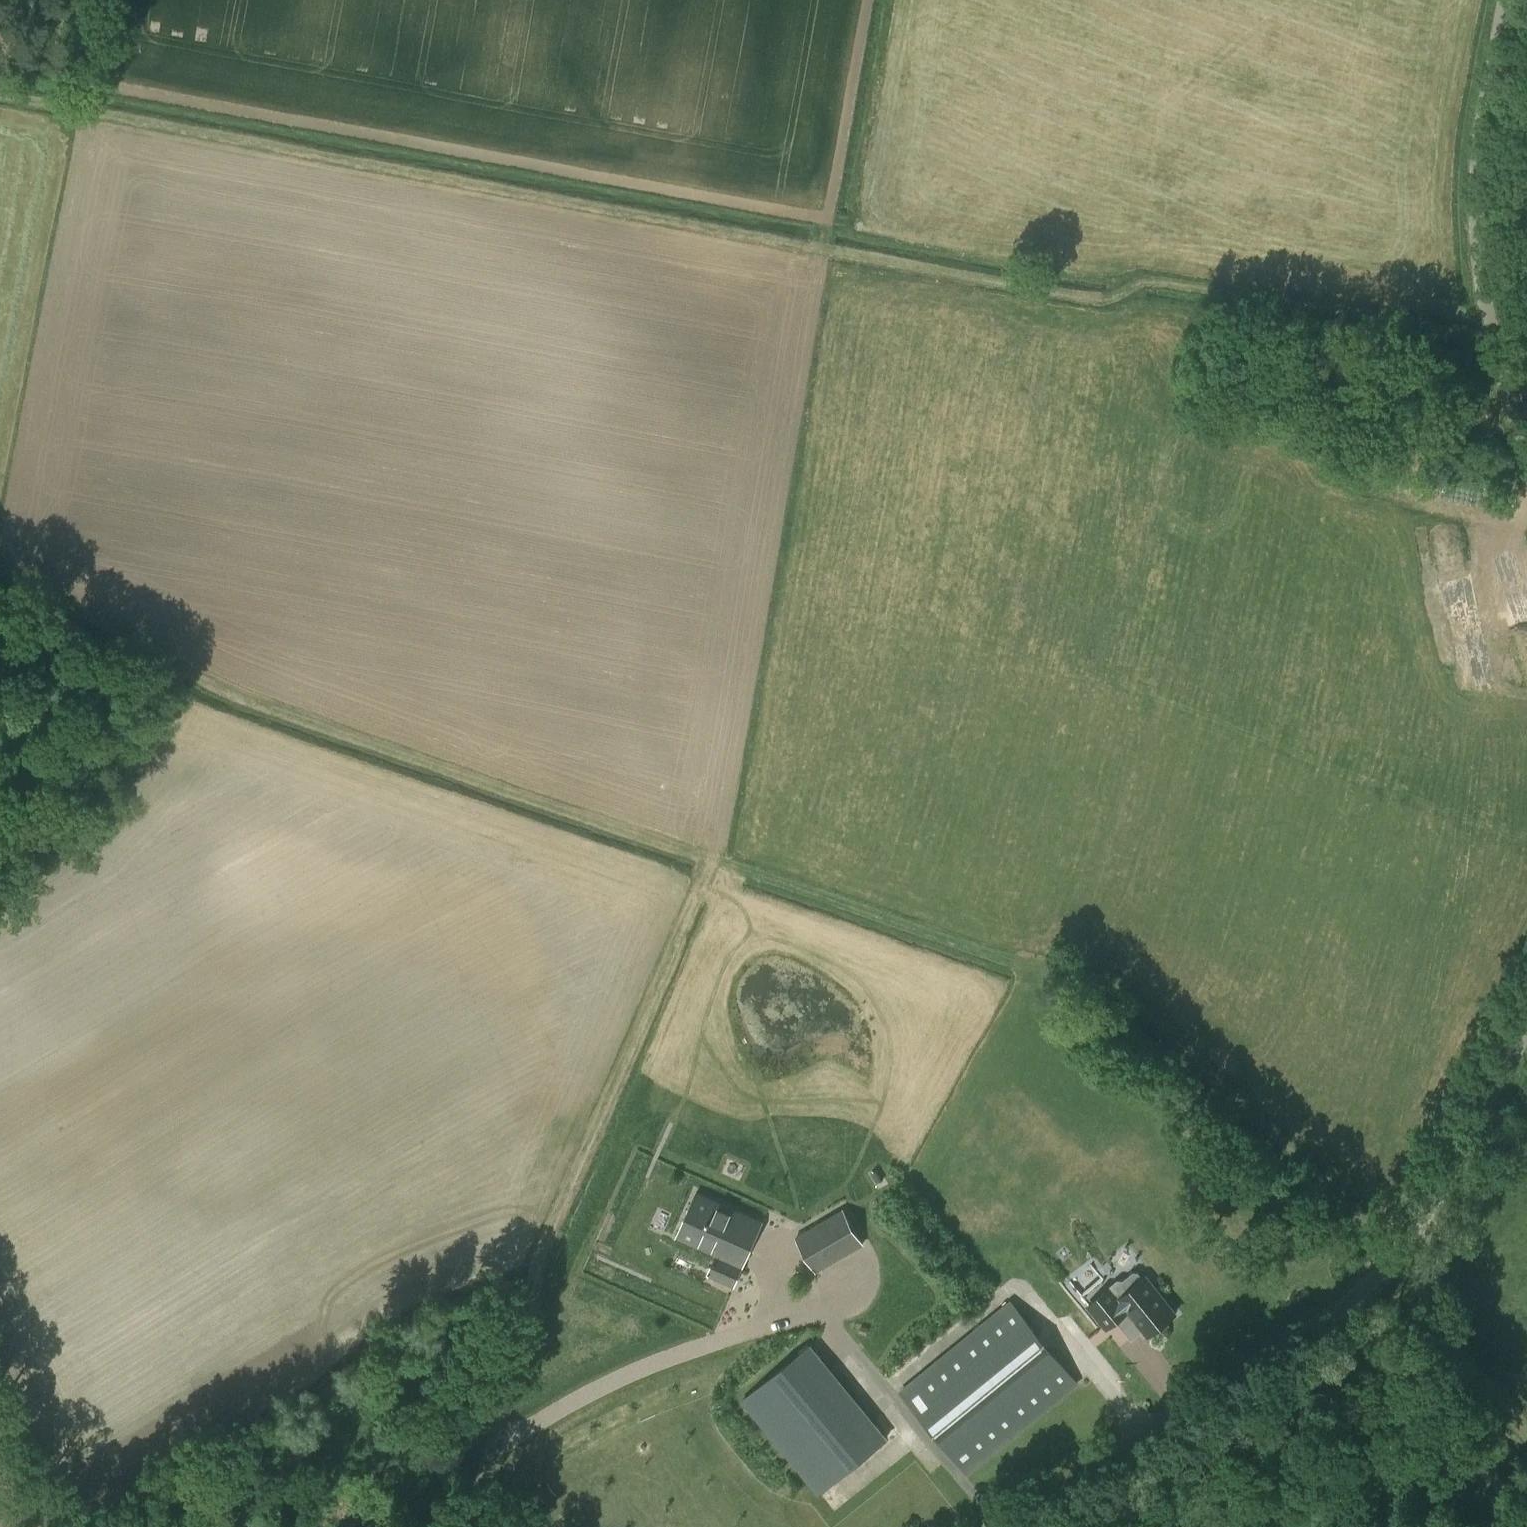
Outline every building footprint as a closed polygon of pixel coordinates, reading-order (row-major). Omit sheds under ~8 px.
[(706,1275),(733,1287),(762,1221),(696,1192),(677,1237),(715,1254),(706,1275)] [(796,1237),(816,1270),(864,1242),(844,1209),(796,1237)] [(1105,1329),(1128,1310),(1148,1336),(1176,1314),(1145,1277),(1144,1278),(1138,1272),(1134,1271),(1123,1280),(1123,1284),(1128,1291),(1119,1299),(1109,1287),(1086,1305),(1105,1329)] [(1011,1300),(899,1392),(968,1473),(1079,1383),(1011,1300)] [(741,1400),(818,1495),(889,1438),(811,1344),(741,1400)]
